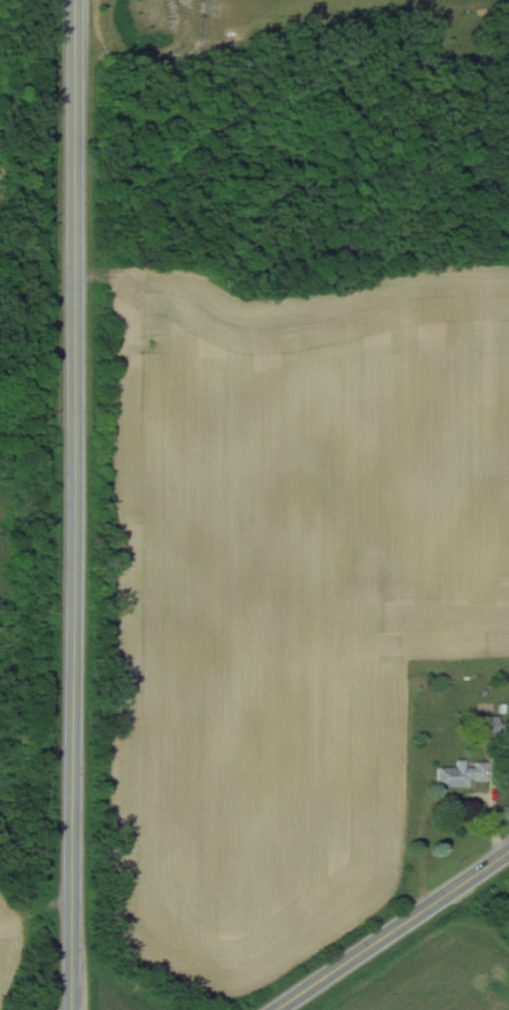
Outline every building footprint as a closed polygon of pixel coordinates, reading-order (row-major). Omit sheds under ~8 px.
[(475,716),(475,733),(496,733),(496,716),(475,716)] [(436,766),(435,786),(467,786),(467,779),(485,779),(485,763),(463,763),(463,759),(455,759),(455,766),(436,766)]
